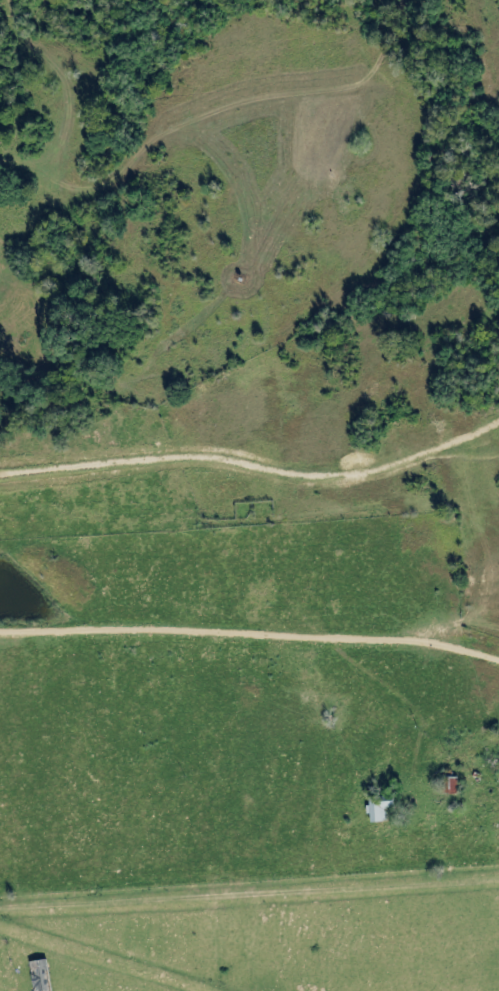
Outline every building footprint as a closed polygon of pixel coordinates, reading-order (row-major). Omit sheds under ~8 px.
[(450,777),(439,777),(439,794),(450,794),(450,777)] [(363,798),(363,822),(387,822),(387,798),(363,798)]
